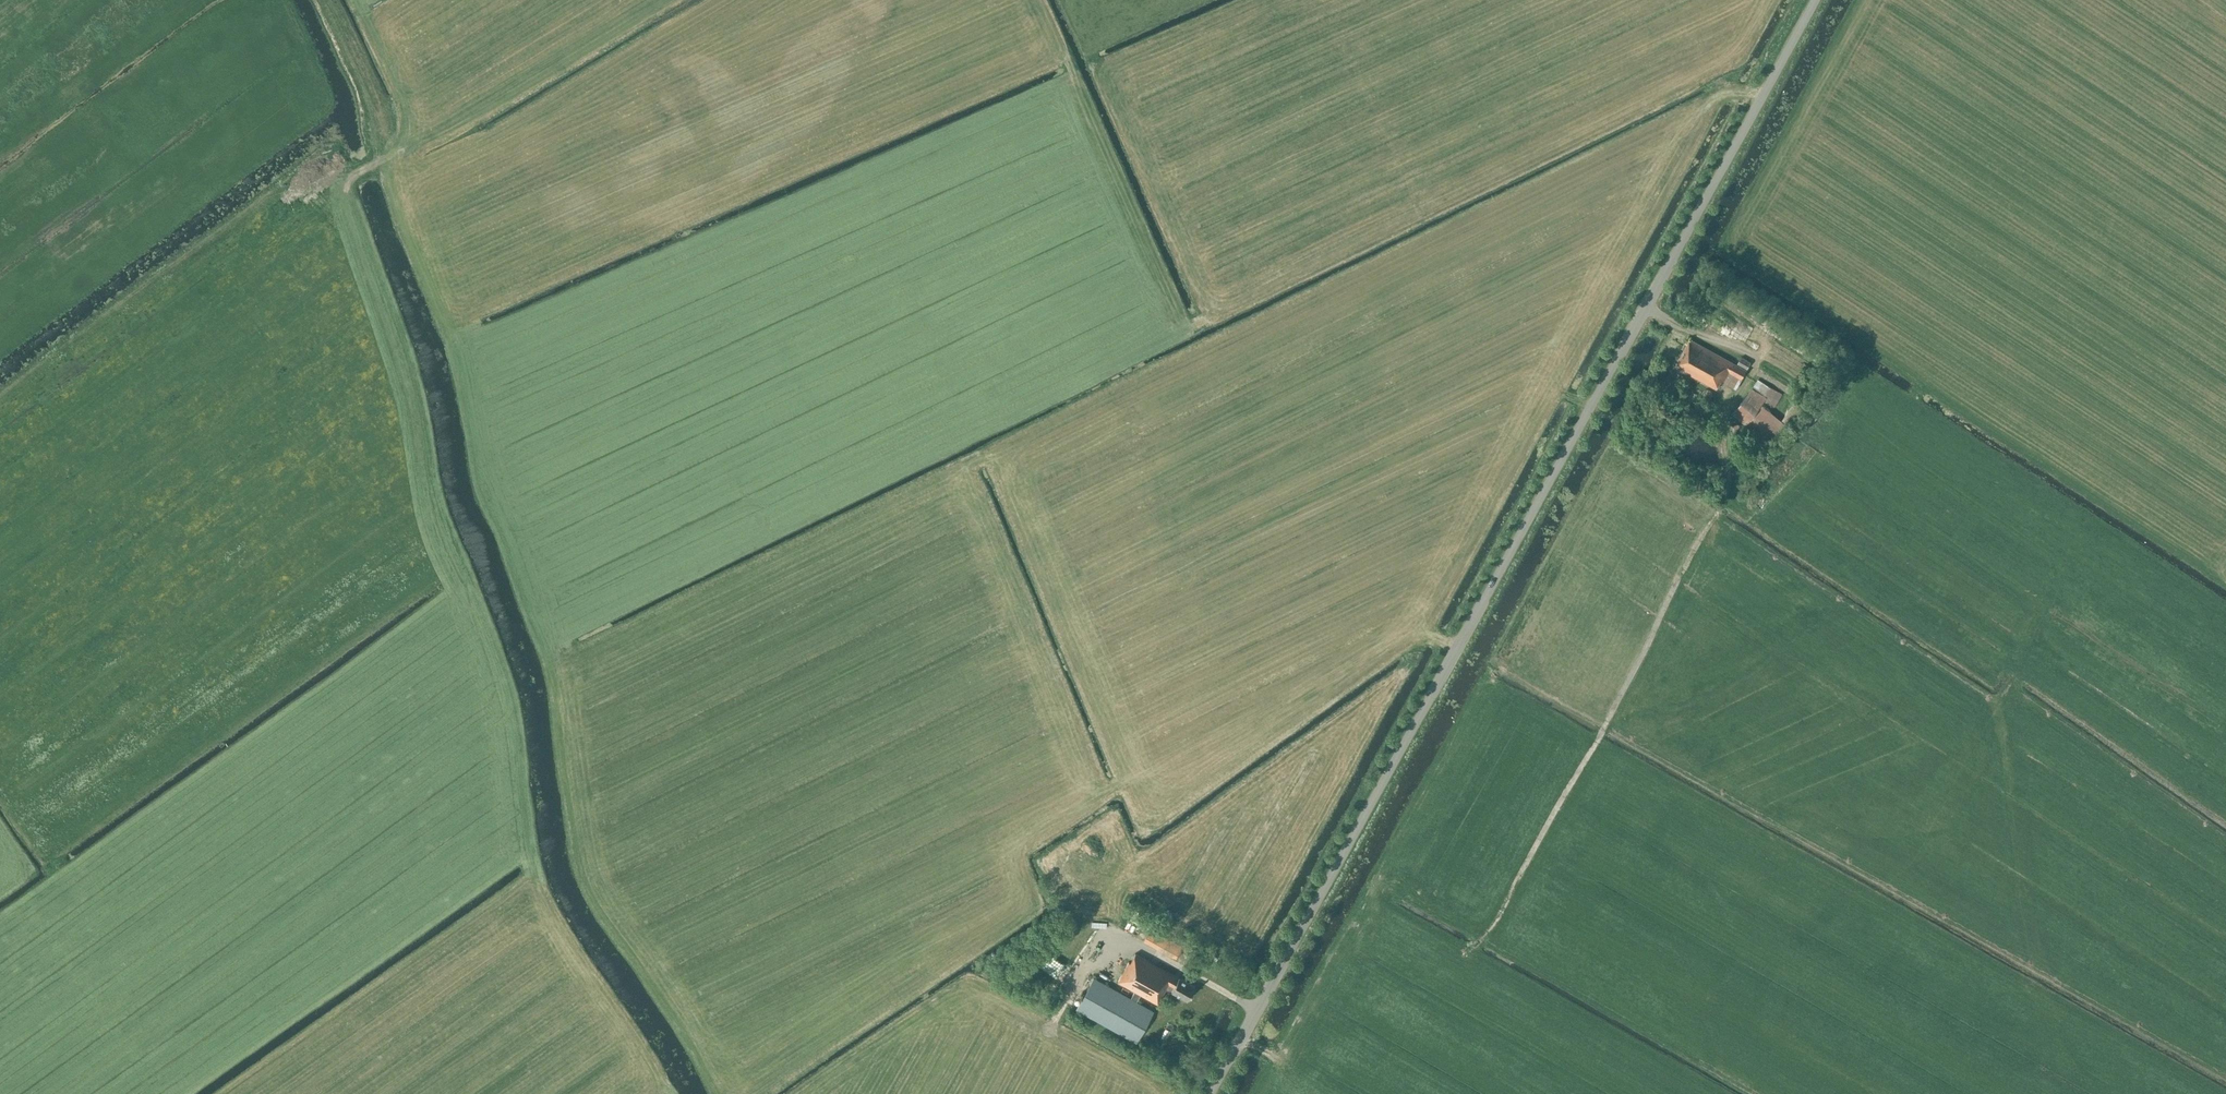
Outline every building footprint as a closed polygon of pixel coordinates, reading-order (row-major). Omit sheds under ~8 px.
[(1736,389),(1742,379),(1746,370),(1690,340),(1676,366),(1717,389),(1721,381),(1736,389)] [(1731,414),(1745,425),(1762,404),(1764,401),(1775,407),(1782,394),(1758,379),(1752,388),(1731,414)] [(1803,404),(1794,398),(1782,418),(1790,424),(1803,404)] [(1745,425),(1743,428),(1768,449),(1787,425),(1762,404),(1745,425)] [(1762,506),(1766,500),(1758,496),(1755,502),(1762,506)] [(1182,947),(1139,923),(1133,935),(1175,959),(1182,947)] [(1179,979),(1135,954),(1130,963),(1113,954),(1102,974),(1135,992),(1140,995),(1157,1004),(1166,988),(1172,992),(1187,1000),(1194,986),(1179,978),(1179,979)] [(1136,1002),(1140,995),(1135,992),(1130,1000),(1093,979),(1076,1009),(1135,1042),(1152,1012),(1136,1002)]
